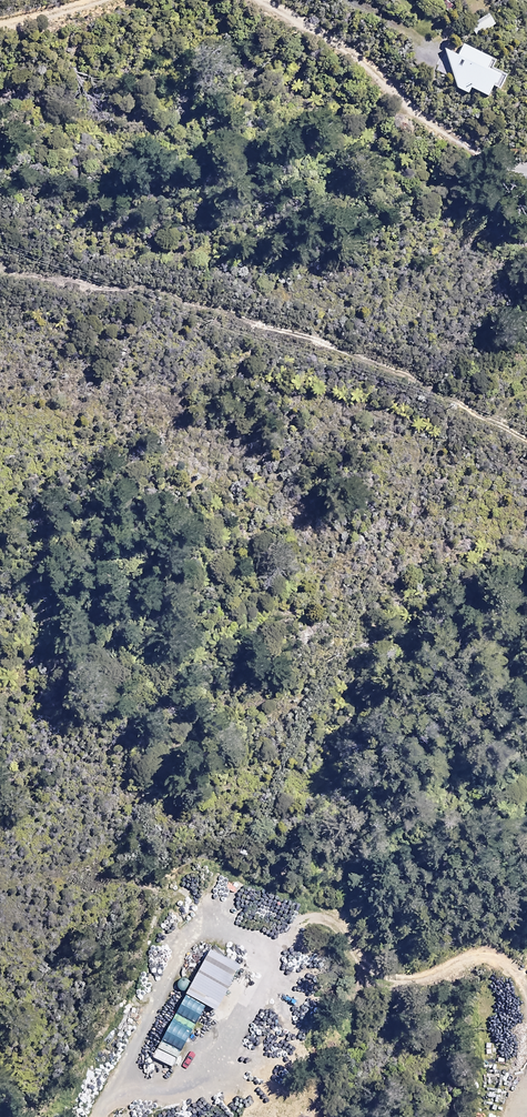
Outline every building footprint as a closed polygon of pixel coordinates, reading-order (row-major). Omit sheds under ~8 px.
[(494,25),(484,13),(471,24),(481,36),(494,25)] [(445,50),(430,74),(466,96),(471,88),(486,98),(498,78),(485,70),(491,59),(464,43),(456,57),(445,50)] [(238,965),(209,949),(185,992),(214,1008),(238,965)]
